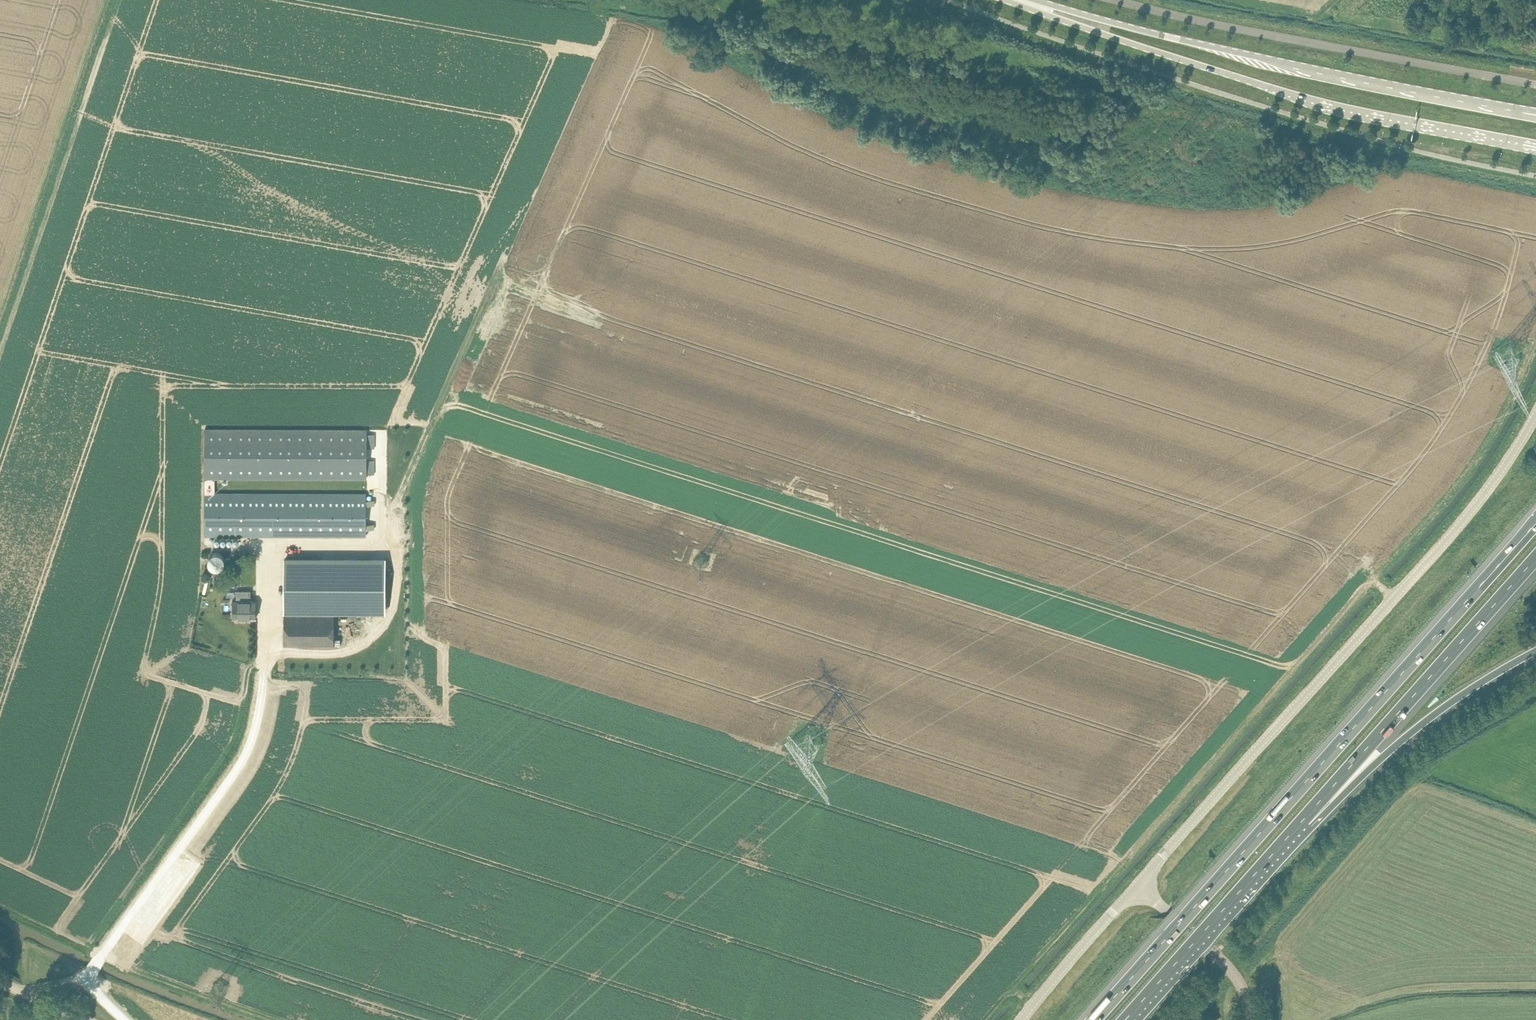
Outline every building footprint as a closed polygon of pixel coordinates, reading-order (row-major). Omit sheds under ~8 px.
[(205,430),(205,494),(214,494),(214,478),(367,479),(367,431),(205,430)] [(367,536),(367,495),(214,494),(205,494),(205,546),(213,546),(213,536),(367,536)] [(209,556),(208,560),(209,564),(211,566),(214,568),(218,568),(221,567),(224,564),(225,561),(224,557),(223,554),(219,552),(215,552),(212,553),(209,556)] [(284,610),(366,611),(366,584),(366,560),(284,560),(284,610)] [(256,618),(256,601),(250,601),(250,596),(250,590),(236,591),(236,601),(233,601),(233,608),(233,618),(256,618)] [(334,645),(334,615),(294,615),(284,615),(283,645),(293,645),(334,645)]
